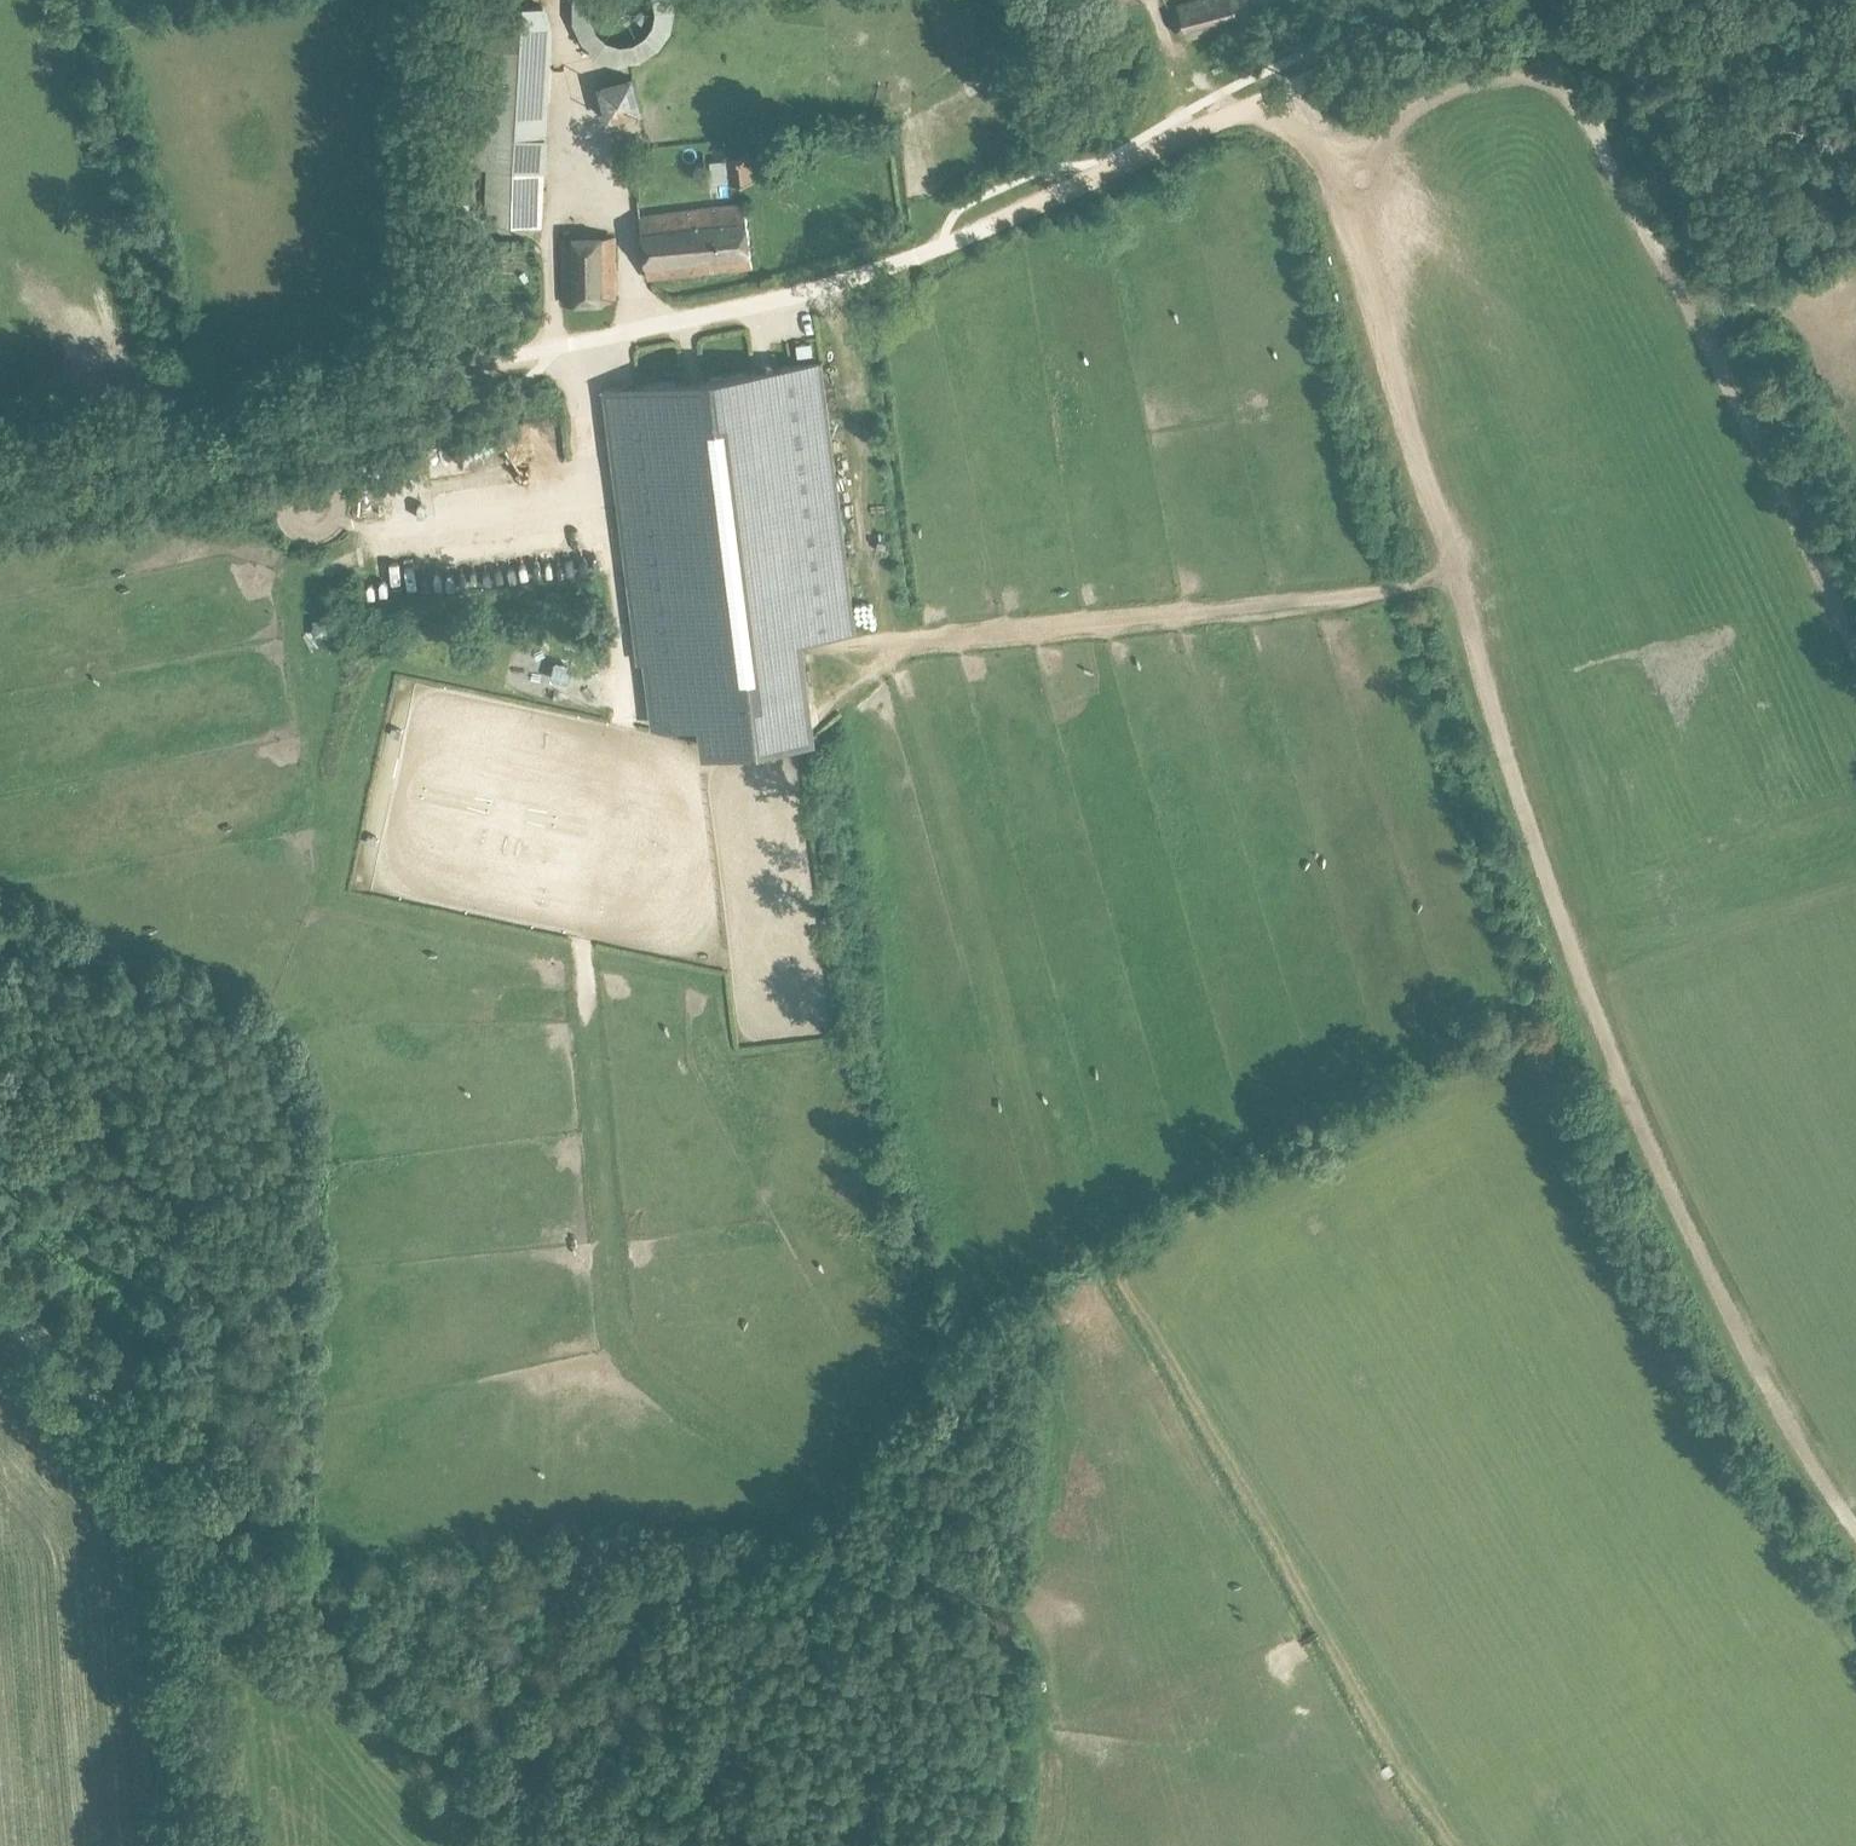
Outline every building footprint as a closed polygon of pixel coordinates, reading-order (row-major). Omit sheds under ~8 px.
[(1177,4),(1171,17),(1175,31),(1186,39),(1239,25),(1244,13),(1240,0),(1193,0),(1177,4)] [(491,220),(544,221),(546,134),(539,134),(542,9),(502,8),(499,171),(492,171),(491,220)] [(601,81),(605,112),(637,108),(633,77),(601,81)] [(582,86),(586,118),(604,116),(600,84),(582,86)] [(731,183),(756,180),(753,157),(728,161),(731,183)] [(643,216),(649,278),(751,268),(745,206),(643,216)] [(615,237),(562,237),(563,304),(616,303),(615,237)] [(708,375),(603,387),(636,659),(692,652),(705,757),(817,744),(804,637),(853,632),(820,361),(740,371),(745,417),(713,421),(708,375)] [(740,371),(708,375),(713,421),(745,417),(740,371)] [(483,441),(456,442),(457,466),(485,464),(483,441)] [(350,526),(401,515),(398,503),(348,513),(350,526)]
